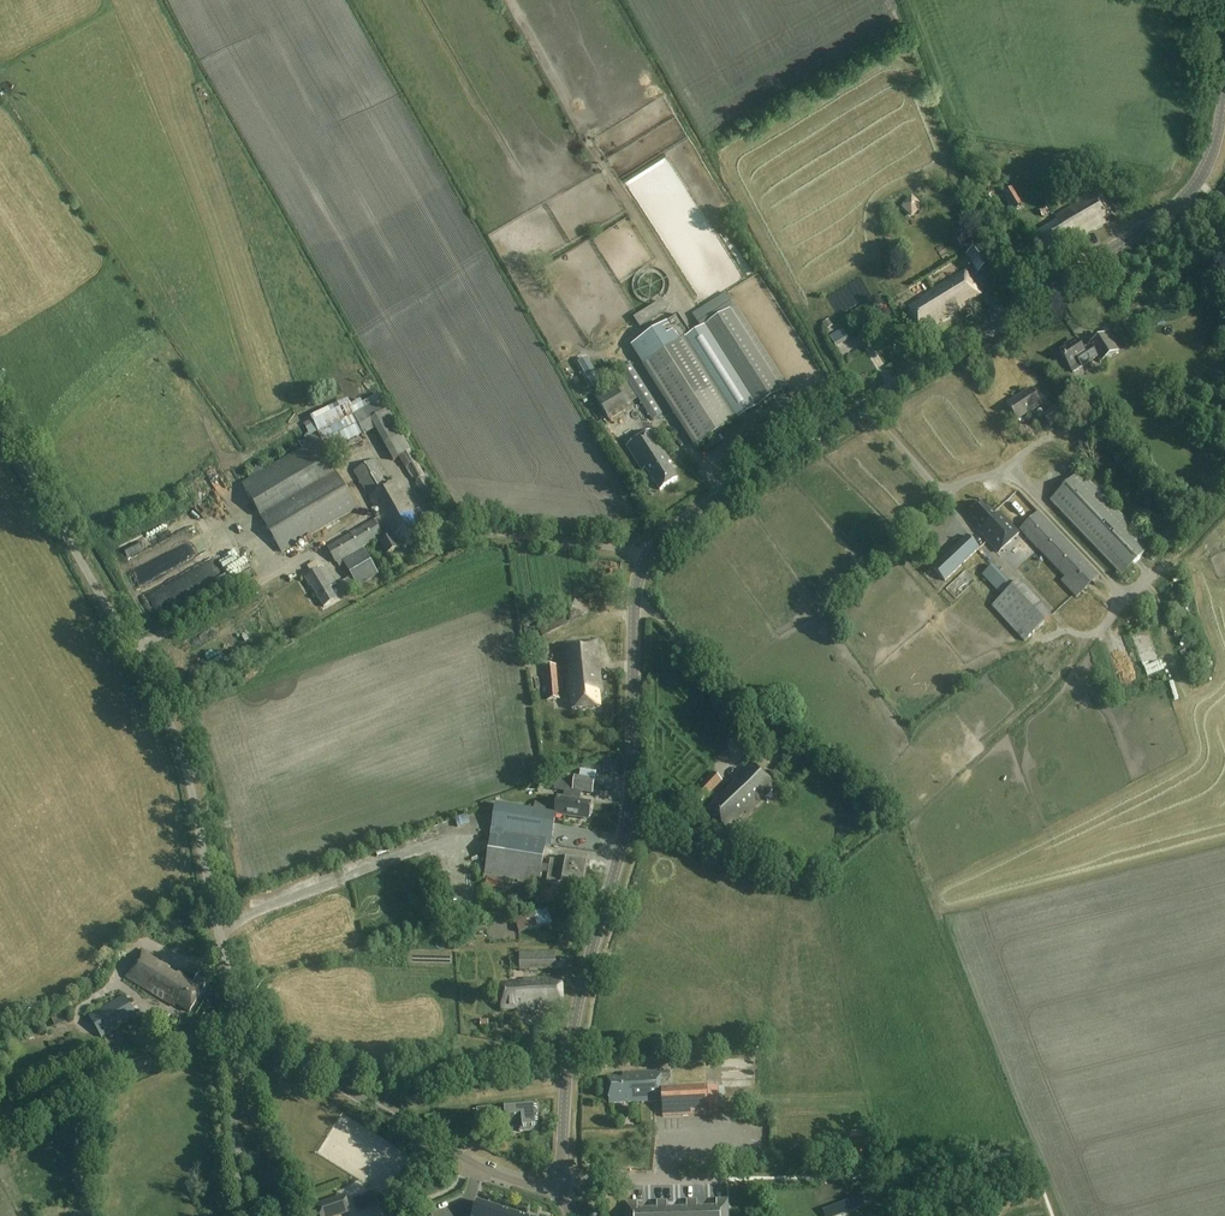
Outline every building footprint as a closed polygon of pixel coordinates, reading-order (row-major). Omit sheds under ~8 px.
[(1044,184),(1025,191),(1030,203),(1049,197),(1044,184)] [(1104,220),(1112,215),(1098,192),(1055,218),(1057,222),(1037,234),(1048,252),(1076,235),(1078,239),(1105,222),(1104,220)] [(1017,199),(1008,205),(1012,211),(1021,206),(1017,199)] [(1044,207),(1038,211),(1042,217),(1048,213),(1044,207)] [(965,255),(977,273),(991,264),(980,246),(965,255)] [(971,300),(980,294),(965,271),(927,294),(928,296),(921,300),(922,301),(908,310),(921,329),(934,321),(936,324),(973,302),(971,300)] [(679,316),(631,347),(695,448),(776,396),(723,314),(691,335),(679,316)] [(828,320),(822,323),(826,330),(832,326),(828,320)] [(842,329),(829,336),(836,348),(849,340),(842,329)] [(1060,352),(1069,365),(1073,373),(1097,358),(1100,363),(1118,351),(1107,333),(1088,345),(1091,348),(1083,352),(1077,342),(1060,352)] [(592,387),(601,382),(586,358),(578,363),(592,387)] [(614,385),(595,396),(609,420),(628,409),(626,405),(616,388),(614,385)] [(1017,420),(1041,405),(1031,390),(1007,405),(1017,420)] [(357,508),(324,453),(363,434),(364,436),(376,430),(393,461),(400,457),(427,499),(437,494),(379,394),(361,404),(353,408),(350,404),(312,422),(317,432),(308,438),(312,443),(250,479),(248,477),(240,481),(281,553),(357,508)] [(1056,405),(1042,415),(1049,427),(1064,417),(1056,405)] [(660,490),(677,479),(667,465),(671,462),(651,431),(627,447),(642,471),(646,469),(660,490)] [(426,468),(436,463),(432,455),(422,460),(426,468)] [(378,574),(362,547),(379,538),(381,541),(380,542),(387,554),(393,550),(398,547),(397,545),(400,543),(403,549),(423,537),(414,522),(418,520),(396,482),(390,485),(376,460),(354,472),(369,497),(368,497),(380,517),(327,548),(335,563),(342,559),(358,587),(378,574)] [(1080,472),(1049,501),(1121,576),(1152,547),(1080,472)] [(980,523),(977,526),(982,530),(979,532),(998,553),(1019,533),(1000,513),(995,517),(993,515),(993,514),(982,503),(970,514),(980,523)] [(1020,530),(1039,551),(1065,577),(1061,581),(1076,598),(1099,576),(1038,513),(1020,530)] [(419,519),(425,528),(431,525),(426,515),(419,519)] [(945,581),(979,549),(966,536),(932,568),(945,581)] [(527,570),(540,570),(540,555),(527,554),(527,570)] [(1002,597),(991,607),(1024,642),(1052,616),(1019,581),(1015,585),(992,561),(990,563),(985,558),(975,568),(1002,597)] [(156,561),(137,572),(147,589),(159,583),(156,576),(163,573),(156,561)] [(327,568),(322,571),(321,568),(320,568),(316,562),(307,567),(312,574),(305,578),(310,587),(311,586),(324,607),(337,599),(330,589),(337,585),(327,568)] [(336,585),(344,598),(353,593),(345,580),(336,585)] [(1052,593),(1054,584),(1046,583),(1044,591),(1052,593)] [(537,625),(542,637),(570,624),(588,612),(581,599),(562,610),(563,613),(537,625)] [(523,630),(529,651),(542,648),(538,632),(535,627),(523,630)] [(1116,643),(1124,640),(1120,630),(1112,633),(1116,643)] [(599,692),(601,692),(596,641),(563,644),(568,695),(571,695),(572,710),(600,707),(599,692)] [(1165,665),(1159,648),(1142,654),(1147,671),(1165,665)] [(557,666),(544,667),(547,699),(560,698),(557,666)] [(746,813),(773,785),(751,763),(706,809),(726,829),(744,811),(746,813)] [(490,837),(545,845),(550,846),(555,815),(589,820),(591,804),(579,802),(581,793),(593,794),(596,772),(581,770),(579,778),(574,777),(561,781),(560,783),(555,783),(554,790),(565,792),(564,798),(558,797),(555,814),(495,805),(490,837)] [(702,802),(722,781),(713,772),(693,793),(702,802)] [(539,884),(545,845),(490,837),(484,875),(539,884)] [(559,861),(550,860),(546,884),(560,886),(560,882),(585,887),(589,862),(560,857),(559,861)] [(514,917),(519,933),(552,924),(548,908),(514,917)] [(472,934),(487,932),(486,924),(471,926),(472,934)] [(125,977),(152,993),(174,1007),(176,1004),(190,1013),(210,979),(200,974),(195,983),(141,950),(125,977)] [(519,952),(519,970),(556,970),(556,951),(519,952)] [(517,1012),(563,1010),(562,978),(523,979),(523,981),(516,981),(516,984),(501,984),(501,1010),(517,1009),(517,1012)] [(101,1037),(137,1017),(125,996),(89,1017),(101,1037)] [(160,1009),(156,1015),(166,1021),(169,1015),(160,1009)] [(59,1026),(68,1022),(64,1014),(55,1017),(59,1026)] [(659,1039),(644,1039),(644,1052),(659,1051),(659,1039)] [(609,1104),(662,1101),(661,1090),(660,1071),(622,1073),(622,1076),(607,1077),(609,1104)] [(719,1087),(661,1090),(662,1101),(663,1117),(719,1114),(719,1110),(720,1110),(719,1087)] [(519,1132),(539,1130),(536,1103),(504,1106),(505,1121),(518,1120),(519,1132)] [(477,1108),(478,1122),(496,1121),(494,1106),(477,1108)] [(320,1215),(337,1215),(358,1209),(353,1193),(316,1205),(320,1215)] [(821,1215),(832,1215),(854,1207),(849,1196),(819,1210),(821,1215)] [(727,1200),(722,1200),(716,1200),(716,1207),(707,1208),(707,1215),(727,1215),(727,1200)] [(677,1209),(667,1209),(667,1201),(662,1202),(662,1215),(677,1215),(677,1209)] [(692,1201),(686,1201),(687,1208),(677,1209),(677,1215),(692,1215),(692,1201)] [(707,1208),(697,1208),(697,1201),(692,1201),(692,1215),(707,1215),(707,1208)] [(477,1202),(473,1215),(522,1215),(477,1202)] [(662,1202),(657,1202),(657,1209),(647,1210),(647,1215),(662,1215),(662,1202)] [(637,1203),(631,1203),(627,1204),(627,1215),(647,1215),(647,1210),(637,1210),(637,1203)]
